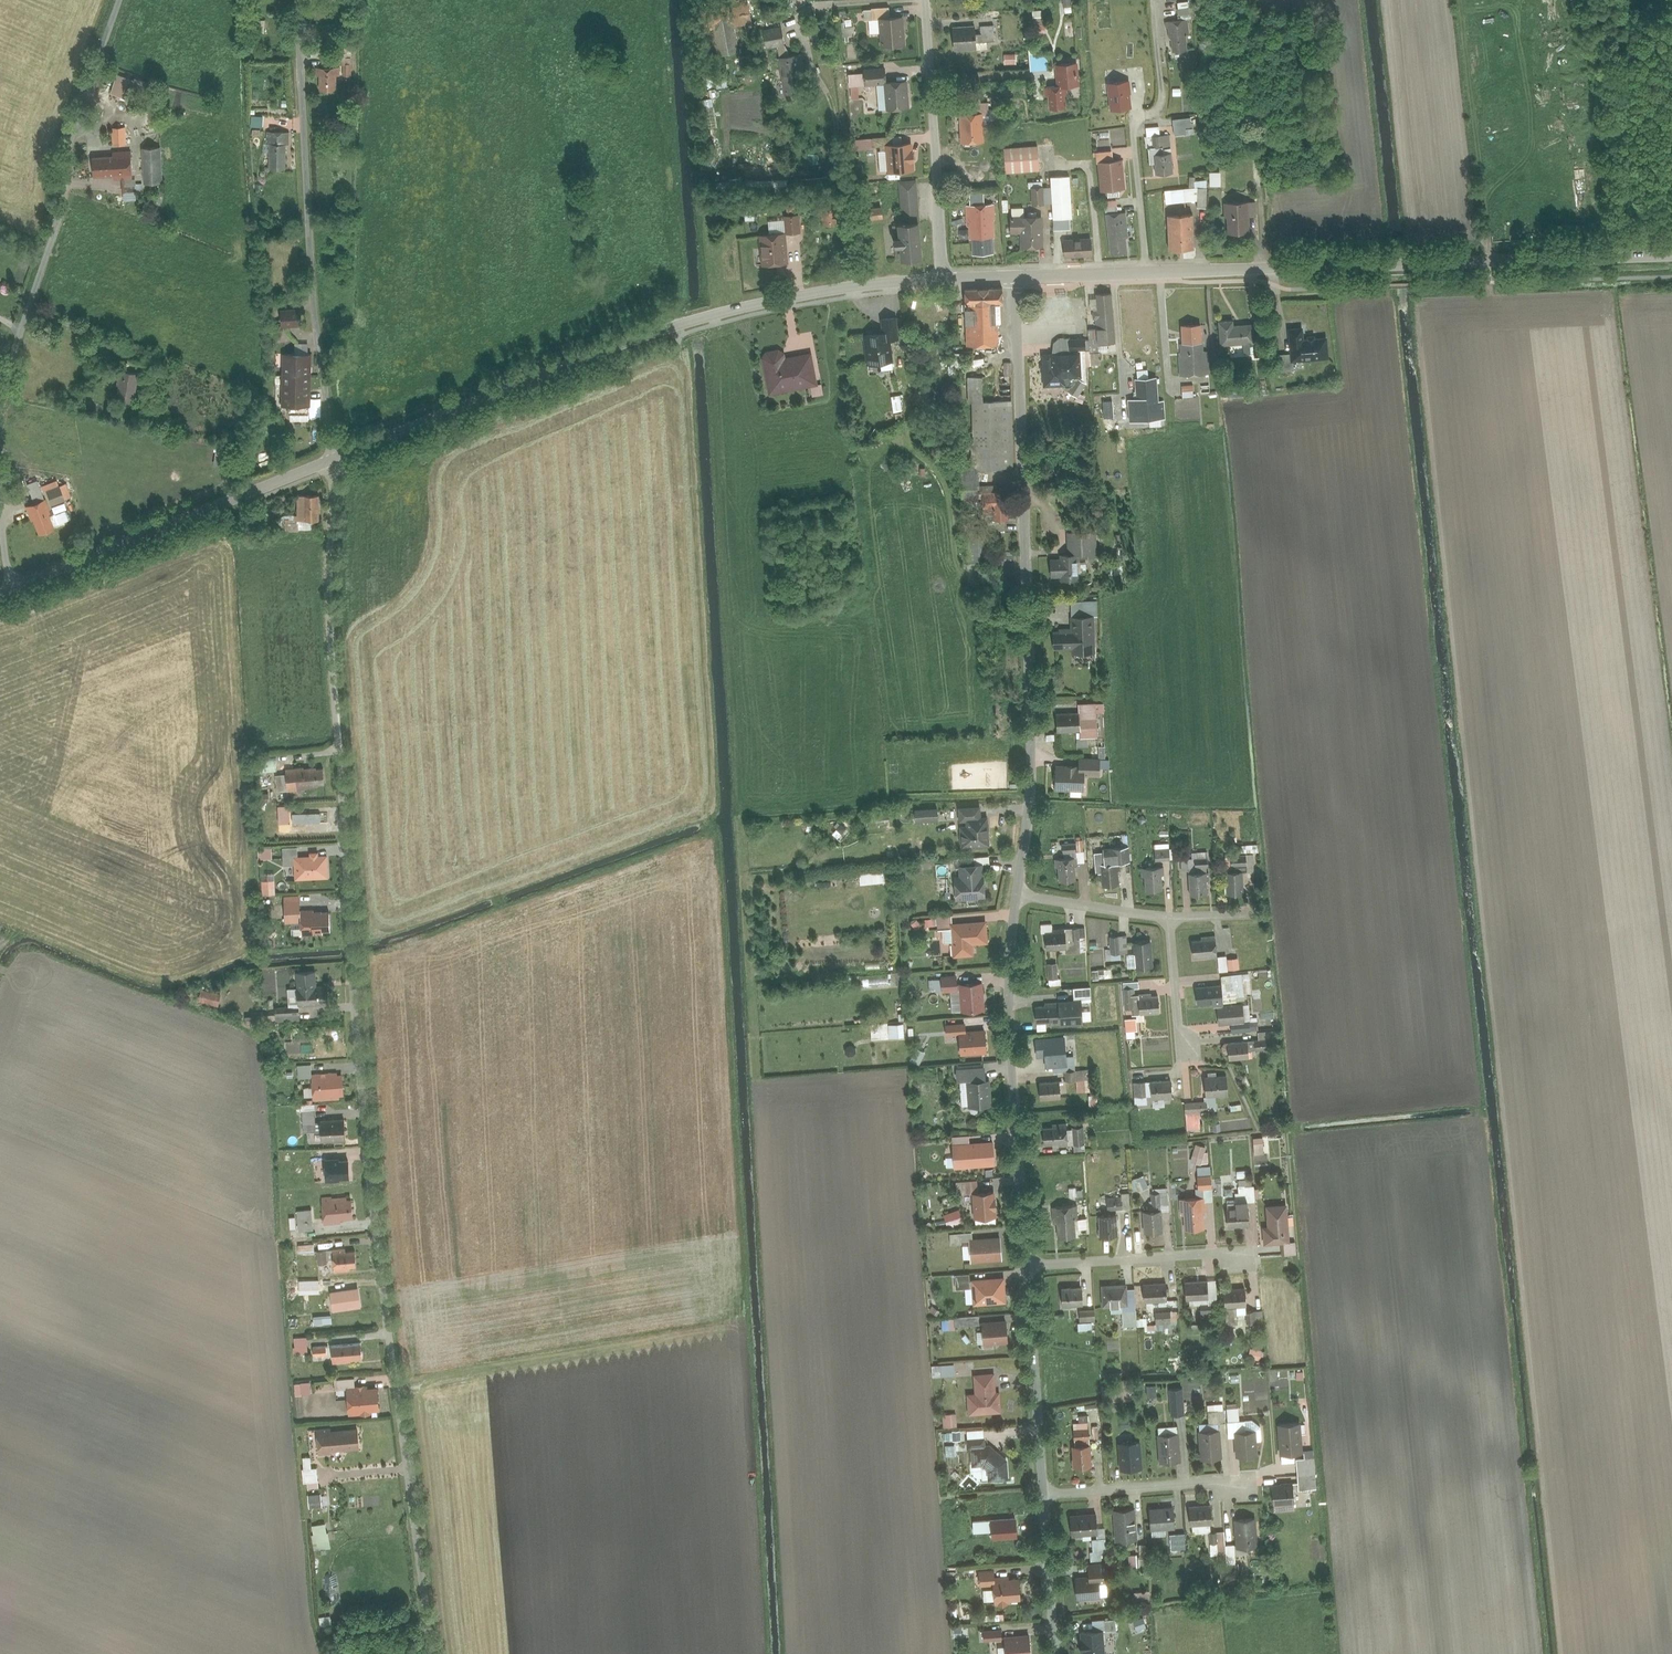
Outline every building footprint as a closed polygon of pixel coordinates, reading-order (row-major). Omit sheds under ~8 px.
[(743,1),(698,8),(702,32),(712,31),(735,27),(747,25),(743,1)] [(1189,1),(1176,2),(1177,15),(1190,14),(1189,1)] [(890,5),(871,7),(872,17),(879,17),(891,16),(890,5)] [(891,16),(879,17),(881,44),(905,43),(903,15),(891,16)] [(1188,18),(1165,20),(1167,34),(1169,34),(1171,54),(1186,52),(1184,33),(1190,33),(1188,18)] [(842,37),(856,35),(854,21),(841,22),(842,37)] [(1043,23),(1031,24),(1031,33),(1044,32),(1043,23)] [(996,40),(995,24),(980,25),(980,33),(981,41),(996,40)] [(974,25),(951,26),(952,49),(976,48),(975,41),(975,33),(974,25)] [(783,26),(763,28),(766,46),(785,43),(783,26)] [(735,27),(712,31),(717,56),(740,53),(735,27)] [(1017,52),(1004,53),(1004,63),(1017,62),(1017,52)] [(1047,53),(1028,54),(1029,70),(1047,69),(1047,53)] [(1078,62),(1054,63),(1055,85),(1062,84),(1080,83),(1078,62)] [(355,63),(346,63),(347,75),(355,75),(355,63)] [(335,67),(317,68),(317,92),(336,92),(335,67)] [(883,67),(862,68),(863,83),(884,81),(884,79),(883,67)] [(849,84),(863,83),(862,68),(848,70),(849,84)] [(149,103),(156,84),(121,72),(115,92),(149,103)] [(908,78),(884,79),(884,81),(886,107),(910,105),(908,78)] [(1128,80),(1106,82),(1108,109),(1129,107),(1128,80)] [(1046,85),(1047,108),(1063,107),(1062,84),(1055,85),(1046,85)] [(985,111),(984,97),(973,97),(974,112),(981,111),(985,111)] [(974,112),(958,112),(960,141),(982,140),(981,111),(974,112)] [(1191,116),(1170,118),(1172,133),(1193,131),(1191,116)] [(1159,125),(1144,126),(1145,136),(1150,136),(1160,135),(1159,125)] [(129,126),(114,127),(115,146),(130,145),(129,126)] [(1170,151),(1168,134),(1160,135),(1150,136),(1151,146),(1152,153),(1170,151)] [(872,137),(850,138),(851,149),(873,148),(872,137)] [(913,142),(886,143),(887,170),(914,169),(913,142)] [(288,144),(269,144),(269,171),(288,171),(288,144)] [(1036,145),(1003,147),(1004,171),(1037,169),(1036,145)] [(87,158),(89,179),(127,175),(124,149),(106,151),(107,156),(87,158)] [(161,150),(141,151),(143,184),(162,183),(161,150)] [(1110,150),(1093,152),(1094,162),(1097,162),(1111,160),(1110,150)] [(1170,151),(1152,153),(1153,161),(1154,174),(1173,172),(1171,151),(1170,151)] [(1111,160),(1097,162),(1100,190),(1125,187),(1122,159),(1111,160)] [(1072,175),(1051,176),(1054,227),(1075,226),(1072,175)] [(1188,177),(1189,187),(1195,187),(1197,200),(1196,206),(1205,206),(1205,176),(1188,177)] [(920,179),(901,180),(903,222),(922,221),(920,179)] [(1044,186),(1031,187),(1031,203),(1044,203),(1044,186)] [(1189,187),(1168,190),(1170,203),(1197,200),(1195,187),(1189,187)] [(984,192),(970,193),(970,204),(984,203),(984,192)] [(1117,199),(1105,200),(1106,213),(1118,212),(1117,199)] [(1251,200),(1224,201),(1225,231),(1246,230),(1245,215),(1252,214),(1251,200)] [(970,204),(967,204),(969,237),(971,237),(993,235),(995,235),(994,218),(996,218),(995,203),(984,203),(970,204)] [(754,218),(754,206),(743,206),(744,218),(754,218)] [(1106,213),(1109,253),(1129,251),(1128,236),(1130,236),(1127,211),(1118,212),(1106,213)] [(1194,247),(1193,213),(1166,214),(1167,248),(1194,247)] [(801,214),(784,215),(785,231),(802,230),(801,214)] [(1043,215),(1010,216),(1010,230),(1020,230),(1021,246),(1044,245),(1043,215)] [(903,222),(892,222),(893,236),(893,245),(894,258),(924,256),(922,221),(903,222)] [(785,231),(758,234),(761,265),(788,263),(785,231)] [(971,237),(972,253),(993,252),(993,235),(971,237)] [(893,236),(885,236),(886,246),(893,245),(893,236)] [(1092,238),(1063,239),(1064,256),(1093,254),(1092,238)] [(1001,290),(963,291),(963,301),(968,300),(968,307),(960,307),(960,323),(965,322),(966,344),(1000,343),(999,320),(1001,320),(1001,290)] [(1116,341),(1112,292),(1094,293),(1095,308),(1090,308),(1091,318),(1095,318),(1096,325),(1091,326),(1093,343),(1116,341)] [(279,308),(280,328),(305,327),(304,307),(279,308)] [(896,338),(893,315),(883,316),(885,329),(886,340),(896,338)] [(1231,319),(1216,320),(1217,343),(1249,342),(1247,323),(1232,324),(1231,319)] [(1183,343),(1178,343),(1180,374),(1209,372),(1208,355),(1203,355),(1201,325),(1182,326),(1183,343)] [(1292,352),(1293,361),(1328,357),(1326,336),(1303,338),(1302,328),(1290,329),(1292,352)] [(885,329),(863,332),(867,362),(889,360),(886,340),(885,329)] [(1051,344),(1051,354),(1076,352),(1076,348),(1085,348),(1084,335),(1058,337),(1051,344)] [(782,348),(761,352),(767,390),(813,382),(807,352),(783,356),(782,348)] [(1051,354),(1041,354),(1043,385),(1062,384),(1061,376),(1077,375),(1076,352),(1051,354)] [(1277,354),(1279,369),(1293,368),(1293,361),(1292,352),(1277,354)] [(310,355),(283,355),(283,409),(310,409),(310,355)] [(1012,361),(1004,362),(1004,375),(1013,375),(1012,361)] [(137,375),(119,372),(114,396),(132,400),(137,375)] [(983,375),(969,376),(970,402),(974,402),(984,402),(983,375)] [(1076,377),(1066,390),(1075,396),(1084,383),(1076,377)] [(1158,377),(1135,378),(1136,397),(1128,398),(1129,419),(1165,417),(1164,400),(1159,400),(1158,377)] [(1181,396),(1192,395),(1192,384),(1181,384),(1181,396)] [(892,410),(901,410),(900,394),(891,395),(892,410)] [(984,402),(974,402),(976,468),(980,468),(1016,467),(1014,401),(984,402)] [(1116,438),(1116,453),(1124,453),(1125,438),(1116,438)] [(959,469),(960,493),(981,493),(981,487),(980,468),(976,468),(959,469)] [(60,485),(46,490),(50,503),(65,497),(60,485)] [(982,513),(993,513),(992,494),(992,487),(981,487),(981,493),(982,513)] [(993,520),(1007,519),(1006,494),(992,494),(993,513),(993,520)] [(318,498),(297,497),(297,522),(318,522),(318,498)] [(52,531),(39,501),(24,508),(36,538),(52,531)] [(1096,531),(1066,532),(1066,554),(1079,554),(1097,553),(1096,531)] [(1061,575),(1061,580),(1080,579),(1079,554),(1066,554),(1060,555),(1060,558),(1061,575)] [(1060,558),(1049,558),(1049,575),(1061,575),(1060,558)] [(1072,601),(1073,617),(1097,616),(1096,600),(1072,601)] [(1097,616),(1073,617),(1073,628),(1074,647),(1074,652),(1098,651),(1097,616)] [(1073,628),(1052,629),(1053,648),(1074,647),(1073,628)] [(1103,703),(1076,703),(1076,712),(1077,729),(1077,737),(1096,737),(1095,712),(1103,711),(1103,703)] [(1076,712),(1055,713),(1056,730),(1077,729),(1076,712)] [(1078,760),(1078,768),(1052,768),(1052,788),(1083,789),(1083,775),(1099,775),(1099,760),(1078,760)] [(313,765),(284,769),(285,773),(287,788),(327,783),(325,767),(313,768),(313,765)] [(285,773),(274,775),(276,789),(287,788),(285,773)] [(255,809),(265,810),(267,793),(257,792),(255,809)] [(981,817),(980,806),(956,808),(957,819),(964,818),(981,817)] [(936,807),(913,809),(913,820),(936,819),(936,807)] [(958,829),(959,845),(990,843),(989,817),(981,817),(964,818),(965,829),(958,829)] [(1076,842),(1061,843),(1062,853),(1077,852),(1076,842)] [(297,846),(280,847),(281,863),(293,863),(293,856),(297,856),(297,846)] [(1128,846),(1101,849),(1102,864),(1119,862),(1129,861),(1128,846)] [(271,847),(257,848),(258,858),(271,857),(271,847)] [(1169,847),(1154,848),(1155,860),(1170,858),(1169,847)] [(297,856),(293,856),(293,863),(294,879),(327,877),(326,854),(317,855),(317,851),(308,851),(308,855),(297,856)] [(1086,861),(1085,851),(1077,852),(1077,857),(1077,862),(1086,861)] [(1252,854),(1229,855),(1229,865),(1236,865),(1236,870),(1253,869),(1252,854)] [(989,865),(989,855),(954,857),(955,867),(980,866),(989,865)] [(1077,857),(1056,859),(1058,881),(1076,880),(1075,866),(1078,866),(1077,862),(1077,857)] [(1181,870),(1189,869),(1189,873),(1206,872),(1206,863),(1191,864),(1191,859),(1181,860),(1181,870)] [(1104,884),(1120,883),(1119,862),(1102,864),(1104,884)] [(980,866),(955,867),(955,877),(950,877),(951,896),(985,894),(984,875),(980,876),(980,866)] [(1164,866),(1141,868),(1143,889),(1162,888),(1160,874),(1165,874),(1164,866)] [(882,883),(882,869),(859,870),(859,883),(882,883)] [(1206,872),(1189,873),(1191,896),(1207,895),(1206,881),(1210,881),(1209,871),(1206,872)] [(1242,871),(1223,872),(1224,894),(1243,893),(1242,871)] [(275,879),(263,880),(264,893),(275,893),(275,879)] [(301,895),(285,896),(287,921),(302,920),(302,912),(301,895)] [(331,910),(302,912),(302,920),(303,931),(332,929),(331,910)] [(949,913),(936,914),(937,917),(937,924),(937,927),(950,926),(949,922),(949,913)] [(937,917),(924,918),(925,925),(937,924),(937,917)] [(985,920),(949,922),(950,926),(952,956),(973,954),(972,942),(986,941),(985,920)] [(1063,928),(1063,931),(1064,948),(1064,953),(1087,951),(1086,927),(1063,928)] [(1063,931),(1042,932),(1043,949),(1064,948),(1063,931)] [(1127,934),(1111,935),(1113,953),(1129,951),(1127,934)] [(1201,939),(1191,939),(1192,956),(1208,955),(1208,957),(1218,957),(1216,934),(1200,936),(1201,939)] [(1152,940),(1134,941),(1136,968),(1154,966),(1152,940)] [(1219,970),(1228,970),(1228,958),(1227,956),(1218,957),(1219,970)] [(1239,969),(1238,957),(1228,958),(1228,970),(1239,969)] [(1057,963),(1046,963),(1046,978),(1058,978),(1057,963)] [(316,971),(297,972),(298,988),(317,987),(316,971)] [(956,974),(940,975),(941,989),(957,988),(956,974)] [(1245,1001),(1243,974),(1220,976),(1221,984),(1222,1002),(1245,1001)] [(889,983),(889,976),(863,978),(863,985),(889,983)] [(1137,988),(1137,980),(1123,981),(1123,989),(1135,988),(1137,988)] [(981,982),(959,983),(961,1011),(983,1009),(981,982)] [(1221,984),(1193,987),(1195,1005),(1222,1002),(1221,984)] [(298,988),(287,989),(288,1005),(297,1005),(330,1002),(329,986),(317,987),(298,988)] [(1090,999),(1090,987),(1071,988),(1072,1000),(1079,999),(1090,999)] [(1135,988),(1123,989),(1125,1014),(1137,1013),(1135,994),(1135,988)] [(222,994),(200,989),(198,1000),(219,1005),(222,994)] [(1150,993),(1135,994),(1137,1013),(1161,1011),(1160,996),(1150,997),(1150,993)] [(1079,999),(1081,1022),(1091,1022),(1090,1009),(1098,1009),(1097,998),(1090,999),(1079,999)] [(1072,1000),(1056,1001),(1056,1004),(1057,1021),(1058,1024),(1081,1022),(1079,999),(1072,1000)] [(1036,1022),(1057,1021),(1056,1004),(1035,1006),(1036,1022)] [(1248,1004),(1217,1006),(1219,1022),(1249,1020),(1248,1004)] [(275,1006),(276,1015),(298,1013),(297,1005),(288,1005),(275,1006)] [(1134,1018),(1123,1019),(1124,1031),(1135,1030),(1134,1018)] [(902,1022),(888,1023),(889,1038),(903,1037),(902,1022)] [(966,1022),(946,1024),(946,1032),(959,1031),(966,1030),(966,1022)] [(1230,1023),(1231,1031),(1251,1030),(1250,1022),(1230,1023)] [(966,1030),(959,1031),(961,1052),(985,1050),(984,1029),(966,1030)] [(1274,1030),(1257,1031),(1258,1043),(1275,1042),(1274,1030)] [(1065,1036),(1033,1038),(1034,1056),(1043,1055),(1044,1066),(1053,1066),(1053,1071),(1066,1070),(1074,1069),(1073,1054),(1066,1055),(1065,1036)] [(1246,1049),(1257,1048),(1257,1039),(1246,1040),(1246,1049)] [(1246,1040),(1225,1042),(1226,1059),(1247,1057),(1246,1049),(1246,1040)] [(917,1048),(910,1058),(919,1064),(925,1053),(917,1048)] [(314,1063),(300,1064),(301,1075),(315,1075),(314,1063)] [(984,1066),(955,1068),(956,1081),(967,1080),(985,1079),(984,1066)] [(1067,1080),(1085,1078),(1085,1068),(1074,1069),(1066,1070),(1067,1080)] [(346,1073),(315,1075),(317,1100),(341,1098),(340,1093),(348,1093),(346,1073)] [(1228,1073),(1203,1075),(1205,1095),(1216,1094),(1230,1093),(1228,1073)] [(985,1079),(967,1080),(969,1106),(992,1105),(989,1078),(985,1079)] [(1172,1079),(1145,1081),(1147,1099),(1173,1097),(1172,1079)] [(1060,1080),(1037,1082),(1039,1097),(1062,1096),(1060,1080)] [(1147,1102),(1147,1099),(1145,1081),(1133,1082),(1135,1103),(1147,1102)] [(1206,1110),(1217,1109),(1216,1094),(1205,1095),(1205,1101),(1206,1110)] [(1205,1101),(1184,1103),(1185,1112),(1206,1110),(1205,1101)] [(277,1104),(278,1112),(289,1111),(289,1103),(277,1104)] [(318,1108),(306,1109),(308,1131),(320,1130),(318,1108)] [(1186,1129),(1199,1128),(1198,1112),(1184,1113),(1186,1129)] [(350,1117),(325,1119),(327,1140),(351,1138),(350,1117)] [(1054,1126),(1043,1127),(1045,1144),(1066,1143),(1065,1123),(1054,1124),(1054,1126)] [(1084,1126),(1072,1127),(1074,1145),(1085,1144),(1084,1126)] [(1263,1137),(1253,1138),(1254,1155),(1264,1154),(1263,1137)] [(973,1141),(955,1143),(957,1166),(994,1163),(992,1140),(973,1141)] [(1206,1147),(1195,1143),(1189,1161),(1200,1164),(1206,1147)] [(340,1157),(325,1157),(326,1180),(341,1180),(341,1177),(350,1177),(349,1158),(340,1158),(340,1157)] [(1210,1166),(1197,1167),(1198,1175),(1211,1174),(1210,1166)] [(1198,1175),(1195,1175),(1196,1188),(1212,1186),(1211,1174),(1198,1175)] [(1147,1177),(1134,1176),(1133,1188),(1146,1188),(1147,1177)] [(979,1179),(958,1181),(959,1194),(971,1193),(980,1192),(979,1179)] [(1256,1200),(1254,1185),(1235,1187),(1236,1201),(1250,1200),(1256,1200)] [(1158,1192),(1159,1203),(1169,1202),(1168,1186),(1157,1187),(1158,1192)] [(1212,1200),(1211,1189),(1203,1189),(1204,1198),(1204,1201),(1212,1200)] [(980,1192),(971,1193),(973,1218),(997,1216),(995,1191),(980,1192)] [(1149,1192),(1150,1210),(1159,1210),(1159,1203),(1158,1192),(1149,1192)] [(1122,1194),(1123,1207),(1132,1206),(1131,1193),(1122,1194)] [(1122,1194),(1108,1195),(1109,1208),(1123,1207),(1122,1194)] [(355,1196),(324,1199),(326,1223),(343,1222),(343,1218),(357,1217),(355,1196)] [(1204,1198),(1181,1200),(1183,1230),(1203,1229),(1201,1211),(1205,1210),(1204,1201),(1204,1198)] [(1232,1207),(1225,1208),(1227,1226),(1252,1224),(1250,1200),(1236,1201),(1231,1202),(1232,1207)] [(1285,1204),(1264,1206),(1265,1225),(1261,1226),(1263,1244),(1280,1242),(1288,1242),(1285,1204)] [(1076,1205),(1054,1207),(1057,1239),(1078,1237),(1076,1205)] [(315,1208),(299,1210),(302,1237),(317,1235),(315,1208)] [(956,1209),(943,1214),(948,1226),(961,1221),(956,1209)] [(1150,1210),(1142,1211),(1144,1232),(1164,1230),(1162,1209),(1159,1210),(1150,1210)] [(291,1215),(292,1227),(300,1227),(299,1215),(291,1215)] [(1118,1215),(1099,1217),(1100,1236),(1119,1235),(1118,1215)] [(1000,1236),(968,1239),(970,1260),(1001,1258),(1000,1236)] [(1281,1254),(1294,1253),(1293,1241),(1288,1242),(1280,1242),(1281,1254)] [(300,1243),(301,1251),(316,1250),(316,1242),(300,1243)] [(335,1272),(352,1270),(351,1266),(361,1265),(359,1250),(350,1251),(350,1247),(333,1249),(334,1262),(335,1272)] [(333,1249),(320,1250),(321,1263),(334,1262),(333,1249)] [(969,1273),(953,1275),(954,1288),(970,1287),(969,1273)] [(1004,1277),(970,1280),(972,1304),(1006,1301),(1004,1277)] [(1205,1280),(1183,1281),(1185,1299),(1207,1298),(1205,1280)] [(1167,1282),(1144,1283),(1145,1301),(1168,1300),(1167,1282)] [(1127,1284),(1101,1286),(1102,1305),(1128,1303),(1127,1284)] [(1084,1286),(1060,1287),(1061,1305),(1085,1303),(1084,1286)] [(362,1287),(333,1291),(335,1308),(364,1304),(362,1287)] [(1245,1287),(1222,1288),(1223,1307),(1235,1306),(1247,1305),(1245,1287)] [(1236,1323),(1235,1306),(1223,1307),(1224,1323),(1236,1323)] [(1198,1316),(1210,1315),(1210,1307),(1198,1308),(1198,1316)] [(1096,1309),(1080,1310),(1081,1321),(1096,1320),(1096,1309)] [(1262,1309),(1247,1311),(1248,1324),(1263,1323),(1262,1309)] [(1137,1310),(1123,1311),(1124,1326),(1138,1325),(1137,1313),(1137,1310)] [(1176,1310),(1156,1311),(1157,1324),(1177,1323),(1176,1310)] [(1138,1325),(1157,1324),(1156,1311),(1137,1313),(1138,1325)] [(981,1314),(963,1315),(963,1325),(982,1323),(981,1314)] [(316,1324),(334,1324),(334,1315),(316,1315),(316,1324)] [(337,1324),(363,1323),(363,1315),(337,1317),(337,1324)] [(948,1316),(947,1326),(962,1327),(962,1317),(948,1316)] [(1011,1320),(985,1322),(986,1342),(1013,1340),(1011,1320)] [(310,1336),(297,1337),(298,1353),(312,1352),(310,1336)] [(365,1342),(335,1345),(336,1362),(366,1359),(365,1342)] [(329,1345),(315,1346),(316,1356),(330,1355),(329,1345)] [(1262,1358),(1263,1348),(1251,1348),(1250,1357),(1262,1358)] [(957,1363),(942,1364),(943,1374),(958,1373),(957,1363)] [(971,1393),(973,1413),(1004,1411),(1002,1392),(1000,1392),(998,1370),(976,1372),(977,1392),(971,1393)] [(357,1376),(337,1378),(338,1389),(349,1388),(358,1387),(357,1376)] [(296,1382),(297,1394),(314,1393),(313,1381),(296,1382)] [(1158,1384),(1147,1385),(1148,1396),(1159,1395),(1158,1384)] [(358,1387),(349,1388),(351,1412),(384,1409),(382,1385),(358,1387)] [(1185,1388),(1171,1389),(1174,1413),(1188,1412),(1185,1388)] [(1209,1403),(1211,1423),(1222,1422),(1227,1422),(1226,1402),(1209,1403)] [(1242,1420),(1241,1406),(1229,1407),(1230,1421),(1242,1420)] [(958,1413),(945,1414),(946,1426),(958,1425),(958,1413)] [(1242,1420),(1230,1421),(1231,1437),(1238,1437),(1237,1431),(1247,1430),(1246,1419),(1242,1420)] [(1303,1422),(1278,1424),(1281,1454),(1305,1452),(1303,1422)] [(1094,1436),(1102,1435),(1101,1424),(1093,1425),(1094,1436)] [(333,1427),(320,1429),(322,1454),(338,1453),(337,1450),(362,1447),(361,1427),(333,1430),(333,1427)] [(1093,1437),(1092,1428),(1076,1429),(1077,1439),(1091,1438),(1093,1437)] [(1181,1428),(1160,1429),(1162,1462),(1184,1460),(1181,1428)] [(1222,1428),(1203,1430),(1205,1458),(1224,1457),(1222,1428)] [(1247,1430),(1237,1431),(1238,1437),(1239,1456),(1261,1454),(1259,1429),(1247,1430)] [(951,1439),(963,1438),(962,1430),(950,1431),(951,1439)] [(987,1437),(968,1438),(969,1446),(988,1444),(987,1437)] [(1142,1441),(1122,1442),(1124,1468),(1144,1467),(1142,1441)] [(948,1455),(958,1455),(958,1444),(948,1444),(948,1455)] [(1078,1445),(1075,1445),(1077,1467),(1094,1466),(1092,1444),(1078,1445)] [(974,1464),(987,1463),(991,1466),(992,1479),(1013,1477),(1011,1458),(994,1445),(972,1446),(974,1464)] [(1309,1457),(1300,1457),(1303,1488),(1321,1487),(1317,1448),(1308,1449),(1309,1457)] [(315,1456),(306,1457),(307,1467),(316,1466),(315,1456)] [(307,1467),(303,1467),(305,1481),(310,1481),(322,1480),(321,1466),(316,1466),(307,1467)] [(1299,1483),(1275,1485),(1277,1503),(1300,1501),(1299,1483)] [(324,1492),(309,1493),(311,1506),(325,1505),(324,1492)] [(1214,1504),(1191,1506),(1193,1524),(1215,1523),(1214,1504)] [(1138,1508),(1117,1510),(1119,1539),(1140,1538),(1138,1508)] [(1178,1508),(1151,1509),(1152,1528),(1179,1527),(1178,1508)] [(1102,1513),(1074,1515),(1075,1534),(1103,1533),(1102,1513)] [(1020,1517),(996,1519),(997,1531),(997,1537),(1021,1534),(1020,1517)] [(1258,1517),(1238,1519),(1240,1546),(1260,1544),(1258,1517)] [(976,1533),(997,1531),(996,1519),(975,1521),(976,1533)] [(329,1523),(314,1525),(317,1549),(333,1546),(329,1523)] [(1226,1531),(1217,1531),(1217,1542),(1218,1557),(1218,1562),(1228,1561),(1227,1544),(1226,1531)] [(1189,1532),(1173,1533),(1174,1549),(1190,1549),(1189,1532)] [(1105,1538),(1094,1539),(1095,1550),(1104,1550),(1106,1550),(1105,1538)] [(1228,1563),(1237,1562),(1236,1543),(1227,1544),(1228,1561),(1228,1563)] [(1091,1551),(1092,1560),(1105,1559),(1104,1550),(1095,1550),(1091,1551)] [(1109,1562),(1090,1563),(1091,1577),(1110,1576),(1109,1562)] [(1293,1562),(1283,1564),(1287,1579),(1297,1577),(1293,1562)] [(997,1568),(981,1569),(982,1585),(998,1584),(998,1580),(1012,1579),(1012,1573),(998,1574),(997,1568)] [(1012,1579),(998,1580),(998,1584),(999,1601),(1026,1598),(1025,1578),(1012,1579)] [(1106,1580),(1080,1581),(1081,1597),(1107,1595),(1106,1580)] [(1152,1590),(1137,1591),(1137,1602),(1153,1602),(1152,1590)] [(1146,1616),(1136,1620),(1139,1629),(1149,1625),(1146,1616)] [(1119,1627),(1119,1618),(1097,1620),(1098,1629),(1107,1628),(1119,1627)] [(1006,1628),(986,1630),(986,1639),(1006,1638),(1006,1628)] [(1085,1630),(1087,1653),(1109,1653),(1107,1628),(1098,1629),(1085,1630)] [(1008,1637),(1009,1653),(1037,1653),(1035,1635),(1008,1637)]
